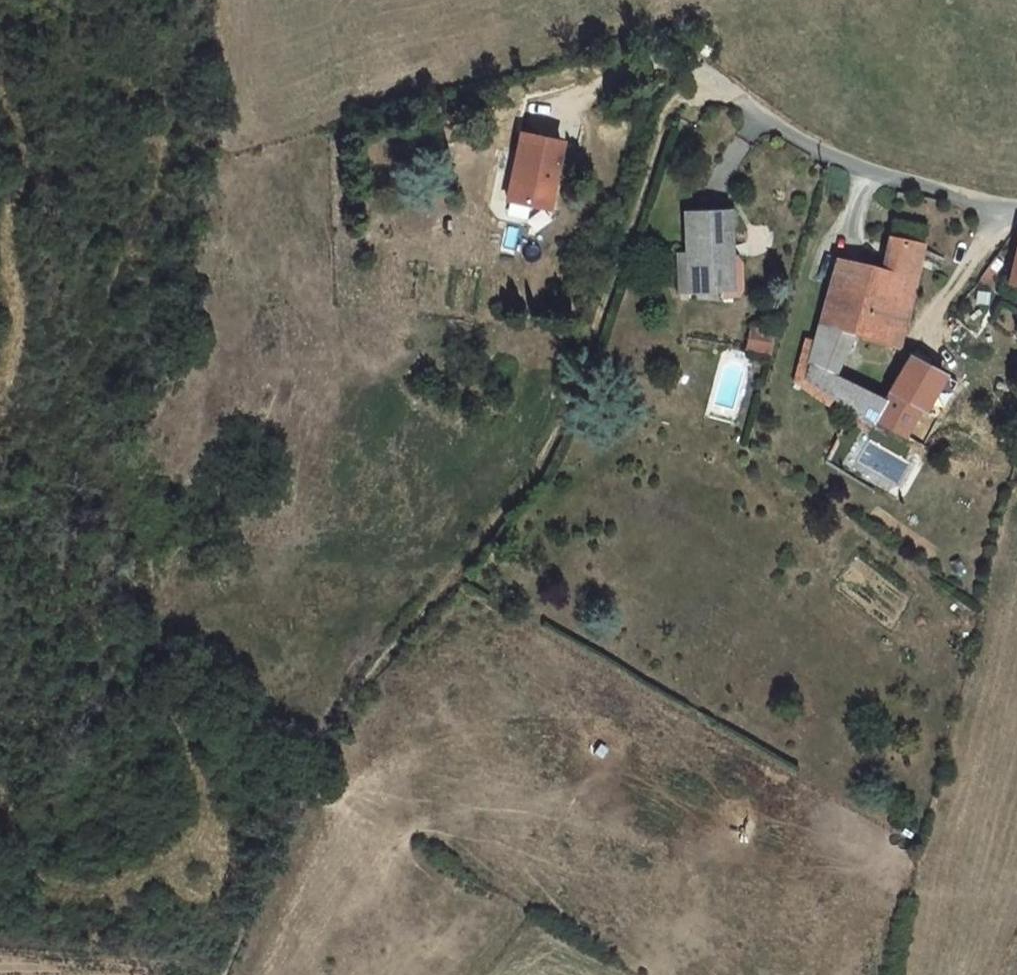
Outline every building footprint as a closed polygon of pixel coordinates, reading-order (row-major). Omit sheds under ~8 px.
[(508,204),(544,211),(555,145),(519,139),(508,204)] [(729,243),(724,207),(683,213),(689,251),(695,289),(724,285),(717,244),(729,243)] [(880,269),(837,256),(816,321),(850,330),(897,344),(918,253),(920,247),(886,239),(880,269)] [(799,375),(823,390),(831,372),(850,330),(816,321),(799,375)] [(773,354),(775,333),(750,330),(748,351),(773,354)] [(892,387),(889,392),(923,408),(941,373),(909,357),(892,387)] [(872,392),(831,372),(823,390),(849,406),(860,413),(872,392)] [(889,392),(892,387),(879,380),(872,392),(860,413),(873,422),(889,392)]
